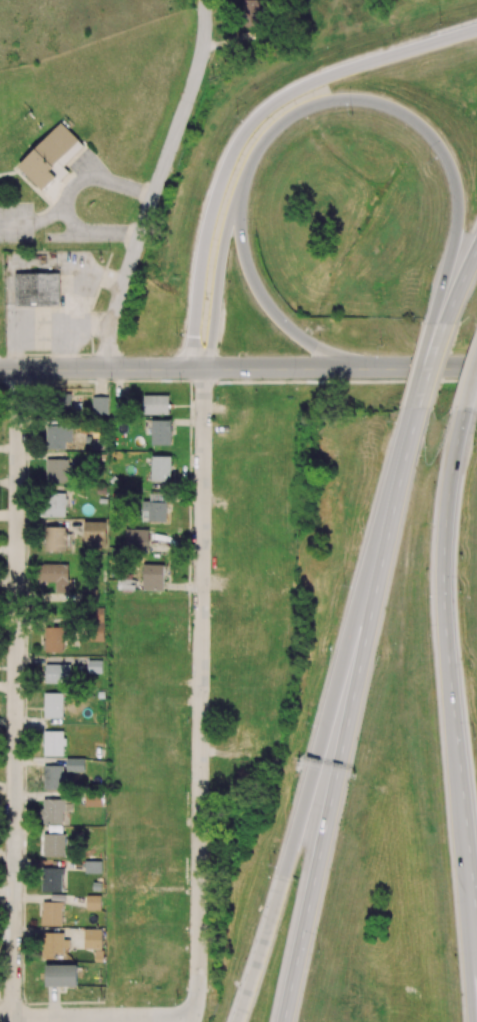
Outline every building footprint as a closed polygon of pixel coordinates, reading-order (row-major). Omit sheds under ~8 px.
[(63,166),(84,146),(62,123),(18,165),(42,190),(56,177),(60,180),(68,172),(63,166)]
